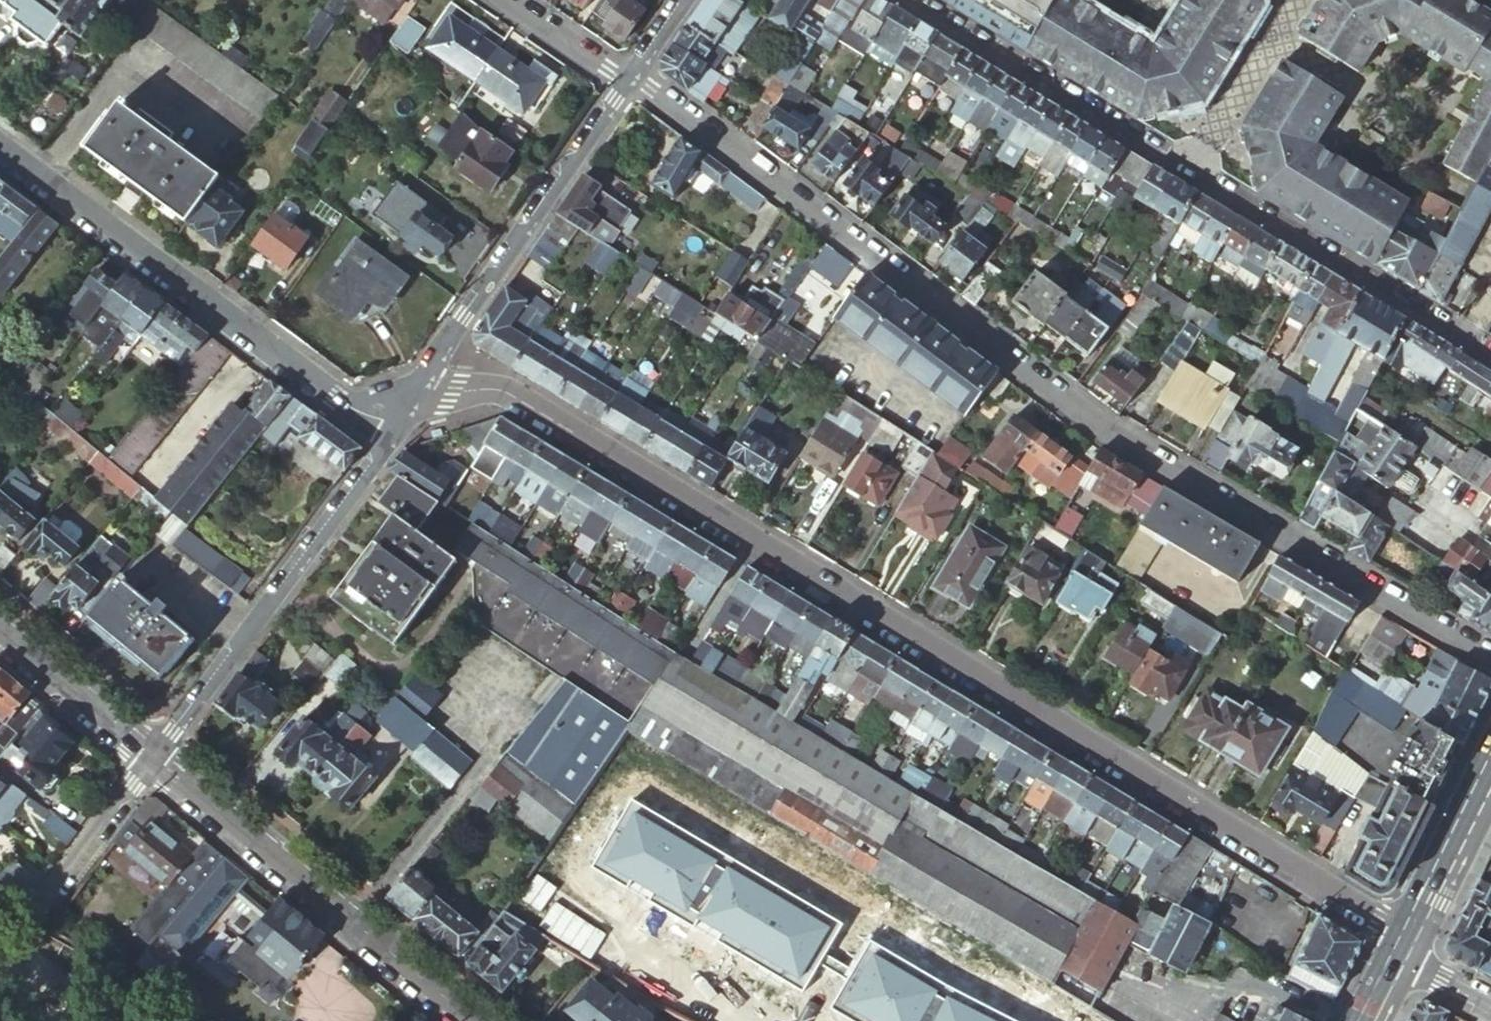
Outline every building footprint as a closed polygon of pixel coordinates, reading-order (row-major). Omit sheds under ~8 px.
[(15,15),(10,21),(19,27),(18,29),(17,31),(16,36),(16,39),(18,41),(19,43),(22,46),(25,47),(27,48),(30,48),(33,47),(37,46),(38,44),(39,43),(47,48),(64,25),(30,0),(0,0),(0,4),(15,15)] [(64,25),(82,38),(100,13),(102,14),(112,0),(30,0),(64,25)] [(322,13),(336,22),(351,0),(331,0),(322,13)] [(377,12),(384,2),(396,10),(403,0),(360,0),(377,12)] [(587,13),(596,0),(568,0),(587,13)] [(605,29),(626,43),(646,13),(630,1),(631,0),(625,0),(605,29)] [(685,26),(724,50),(732,55),(733,53),(744,36),(728,26),(731,22),(742,30),(749,20),(737,12),(742,5),(743,5),(742,4),(736,0),(703,0),(685,26)] [(766,20),(789,34),(805,8),(810,0),(779,0),(766,20)] [(880,0),(838,0),(830,14),(818,34),(814,41),(830,51),(836,40),(863,56),(864,54),(871,42),(892,7),(880,0)] [(838,0),(818,0),(816,5),(830,14),(838,0)] [(964,15),(1009,42),(1022,49),(1025,51),(1053,0),(940,0),(964,15)] [(1025,51),(1136,119),(1203,102),(1262,5),(1262,0),(1183,0),(1154,47),(1147,43),(1132,34),(1076,0),(1053,0),(1025,51)] [(1469,0),(1320,0),(1298,36),(1358,72),(1376,43),(1381,42),(1410,33),(1420,39),(1417,44),(1451,64),(1466,73),(1469,68),(1489,81),(1444,166),(1475,182),(1484,165),(1490,153),(1490,13),(1469,0)] [(151,4),(134,26),(262,120),(279,95),(243,69),(222,54),(152,4),(151,4)] [(498,51),(504,41),(488,30),(481,40),(466,29),(473,20),(450,4),(434,27),(439,31),(428,49),(476,82),(498,51)] [(918,23),(892,7),(871,42),(897,58),(918,23)] [(805,8),(789,34),(798,40),(810,48),(814,41),(818,34),(810,28),(817,16),(805,8)] [(322,13),(320,11),(312,21),(315,23),(329,33),(336,22),(322,13)] [(406,17),(389,43),(407,56),(425,30),(406,17)] [(329,33),(315,23),(304,40),(318,49),(329,33)] [(937,34),(918,23),(897,58),(905,63),(916,70),(937,34)] [(724,50),(685,26),(671,46),(711,70),(724,50)] [(1134,30),(1132,34),(1147,43),(1149,38),(1134,30)] [(962,50),(937,34),(916,70),(914,72),(939,87),(962,50)] [(800,64),(810,48),(798,40),(774,78),(788,85),(800,64)] [(871,42),(864,54),(890,69),(892,65),(897,58),(871,42)] [(389,43),(388,44),(405,60),(407,56),(389,43)] [(228,44),(222,54),(243,69),(250,59),(228,44)] [(711,70),(671,46),(659,63),(661,73),(701,103),(718,75),(711,70)] [(980,61),(962,50),(939,87),(945,90),(951,81),(963,89),(980,61)] [(498,51),(476,82),(523,114),(535,97),(542,101),(558,78),(535,62),(528,71),(498,51)] [(905,63),(897,58),(892,65),(900,70),(905,63)] [(998,72),(980,61),(963,89),(957,99),(955,101),(951,108),(969,120),(973,112),(998,72)] [(1242,126),(1258,193),(1353,251),(1364,233),(1382,245),(1371,262),(1375,265),(1393,231),(1394,232),(1408,203),(1333,158),(1323,151),(1313,145),(1342,98),(1282,61),(1242,126)] [(816,74),(800,64),(788,85),(802,93),(803,94),(816,74)] [(1016,83),(998,72),(973,112),(986,120),(982,127),(987,130),(988,128),(1016,83)] [(788,85),(774,78),(773,77),(760,100),(761,100),(773,107),(774,108),(788,85)] [(951,81),(945,90),(944,91),(957,99),(963,89),(951,81)] [(1034,94),(1016,83),(988,128),(1006,139),(1034,94)] [(774,108),(773,107),(760,129),(776,138),(783,143),(796,151),(805,136),(816,143),(828,127),(837,114),(830,110),(823,106),(813,123),(791,111),(802,93),(788,85),(774,108)] [(830,110),(837,114),(844,119),(855,125),(861,115),(847,106),(854,94),(855,92),(845,86),(830,110)] [(21,135),(43,151),(74,108),(53,92),(21,135)] [(336,119),(347,105),(331,94),(320,110),(314,106),(307,115),(315,121),(328,131),(336,119)] [(869,103),(854,94),(847,106),(861,115),(869,103)] [(1052,106),(1034,94),(1006,139),(1024,151),(1030,140),(1035,132),(1052,106)] [(289,102),(284,98),(281,96),(274,106),(281,112),(289,102)] [(760,129),(773,107),(761,100),(749,120),(745,117),(737,130),(752,141),(760,129)] [(86,151),(187,224),(217,184),(220,180),(125,109),(128,106),(123,102),(120,106),(119,105),(86,151)] [(466,139),(477,128),(476,127),(475,127),(457,109),(454,106),(446,114),(443,116),(466,139)] [(1070,116),(1052,106),(1035,132),(1053,143),(1070,116)] [(844,119),(837,114),(828,127),(835,131),(844,119)] [(1048,151),(1039,165),(1057,177),(1066,163),(1070,155),(1087,127),(1070,116),(1053,143),(1048,151)] [(855,125),(844,119),(835,131),(810,166),(833,183),(868,133),(855,125)] [(328,131),(315,121),(296,147),(305,153),(301,159),(306,163),(328,131)] [(525,134),(508,122),(501,132),(518,144),(525,134)] [(882,124),(874,137),(884,143),(889,146),(898,133),(882,124)] [(905,142),(912,130),(906,126),(900,134),(898,133),(889,146),(893,148),(899,152),(905,142)] [(1106,139),(1087,127),(1070,155),(1088,167),(1106,139)] [(511,152),(482,132),(456,170),(490,194),(507,169),(502,166),(511,152)] [(1035,132),(1030,140),(1048,151),(1053,143),(1035,132)] [(728,173),(681,138),(669,157),(668,157),(662,167),(663,168),(652,187),(673,200),(684,181),(692,170),(694,167),(718,186),(720,184),(728,173)] [(783,143),(776,138),(772,143),(780,148),(783,143)] [(1125,149),(1106,139),(1088,167),(1107,178),(1125,149)] [(958,176),(959,174),(977,145),(970,141),(959,158),(948,152),(941,164),(940,165),(958,176)] [(924,153),(905,142),(899,152),(909,158),(917,163),(924,153)] [(893,148),(889,146),(884,143),(869,165),(877,170),(893,148)] [(1325,147),(1323,151),(1333,158),(1336,154),(1325,147)] [(909,158),(899,152),(893,148),(877,170),(869,165),(865,161),(861,162),(843,186),(859,198),(860,198),(872,207),(873,207),(898,174),(909,158)] [(1137,157),(1125,149),(1107,178),(1106,180),(1118,188),(1137,157)] [(921,165),(935,174),(940,165),(941,164),(924,153),(917,163),(921,165)] [(1070,155),(1066,163),(1084,175),(1088,167),(1070,155)] [(1173,179),(1137,157),(1118,188),(1121,190),(1134,198),(1155,211),(1173,179)] [(921,165),(917,163),(909,158),(898,174),(909,181),(921,165)] [(532,166),(543,173),(547,168),(536,160),(532,166)] [(940,165),(935,174),(953,184),(958,176),(940,165)] [(1490,194),(1490,169),(1484,165),(1475,182),(1473,184),(1490,194)] [(1088,167),(1084,175),(1083,176),(1101,188),(1106,180),(1107,178),(1088,167)] [(584,170),(554,214),(609,247),(621,231),(619,229),(633,210),(600,188),(604,182),(584,170)] [(692,170),(684,181),(690,185),(697,173),(692,170)] [(756,211),(763,198),(728,173),(720,184),(756,211)] [(958,176),(953,184),(969,194),(970,195),(977,184),(959,174),(958,176)] [(1163,216),(1145,249),(1160,258),(1169,244),(1174,234),(1196,193),(1173,179),(1155,211),(1163,216)] [(36,210),(0,183),(0,236),(10,244),(20,231),(21,231),(36,210)] [(217,184),(187,224),(218,247),(242,213),(234,207),(238,201),(234,198),(235,196),(217,184)] [(995,196),(977,184),(970,195),(984,203),(989,206),(995,196)] [(1438,256),(1459,268),(1490,209),(1490,194),(1473,184),(1460,208),(1444,240),(1446,241),(1438,256)] [(904,197),(890,215),(910,230),(911,228),(932,244),(944,227),(930,216),(935,209),(927,203),(931,198),(915,185),(906,198),(904,197)] [(1134,198),(1121,190),(1110,208),(1123,216),(1134,198)] [(1438,197),(1428,192),(1420,207),(1430,212),(1438,197)] [(1216,205),(1196,193),(1174,234),(1180,237),(1187,227),(1200,235),(1216,205)] [(984,203),(970,195),(969,194),(953,216),(966,226),(984,203)] [(1013,206),(995,196),(989,206),(997,211),(1007,217),(1013,206)] [(1441,218),(1449,203),(1438,197),(1430,212),(1441,218)] [(997,211),(989,206),(984,203),(966,226),(938,264),(962,282),(986,250),(974,241),(983,229),(997,211)] [(1236,217),(1216,205),(1200,235),(1221,247),(1222,244),(1236,217)] [(1032,218),(1013,206),(1007,217),(1016,223),(1025,228),(1032,218)] [(57,226),(39,213),(1,259),(19,273),(57,226)] [(577,229),(554,214),(540,235),(537,239),(526,256),(548,271),(562,251),(566,244),(577,229)] [(453,241),(417,215),(401,237),(419,251),(423,246),(440,258),(453,241)] [(1244,257),(1258,230),(1240,219),(1236,217),(1222,244),(1225,246),(1244,257)] [(307,242),(274,218),(253,247),(287,271),(307,242)] [(1050,228),(1032,218),(1025,228),(1044,239),(1050,228)] [(1180,237),(1195,245),(1198,239),(1200,235),(1187,227),(1180,237)] [(1068,239),(1050,228),(1044,239),(1062,249),(1068,239)] [(597,242),(586,235),(577,229),(566,244),(578,252),(580,248),(589,254),(597,242)] [(974,241),(986,250),(995,238),(983,229),(974,241)] [(1264,269),(1278,243),(1258,230),(1244,257),(1238,267),(1260,280),(1265,270),(1264,269)] [(1375,265),(1396,278),(1414,243),(1409,241),(1411,237),(1405,233),(1402,237),(1394,232),(1393,231),(1375,265)] [(1364,233),(1353,251),(1371,262),(1382,245),(1364,233)] [(1419,292),(1438,256),(1446,241),(1444,240),(1431,233),(1428,239),(1423,248),(1414,243),(1396,278),(1419,292)] [(1174,234),(1169,244),(1175,247),(1180,237),(1174,234)] [(1416,239),(1414,243),(1423,248),(1428,239),(1419,234),(1416,239)] [(1221,247),(1200,235),(1198,239),(1218,251),(1221,247)] [(1075,244),(1068,239),(1062,249),(1069,254),(1075,244)] [(619,256),(600,243),(597,242),(589,254),(583,263),(583,264),(604,278),(606,275),(619,256)] [(1298,289),(1312,264),(1278,243),(1264,269),(1265,270),(1293,287),(1298,289)] [(405,281),(357,245),(320,295),(361,325),(373,308),(381,314),(405,281)] [(835,286),(852,265),(825,245),(814,261),(809,268),(818,274),(835,286)] [(1238,268),(1238,267),(1244,257),(1225,246),(1219,256),(1238,268)] [(583,263),(589,254),(580,248),(578,252),(574,257),(583,263)] [(642,249),(634,261),(652,272),(659,261),(642,249)] [(731,289),(750,260),(733,250),(715,278),(731,289)] [(639,268),(634,265),(619,256),(606,275),(617,283),(613,289),(622,295),(626,290),(639,268)] [(1119,283),(1126,271),(1102,256),(1095,268),(1111,278),(1119,283)] [(1459,268),(1438,256),(1419,292),(1439,305),(1459,268)] [(0,261),(0,296),(19,273),(1,259),(0,261)] [(789,296),(809,268),(814,261),(811,259),(802,260),(779,292),(776,296),(785,302),(789,296)] [(999,272),(986,262),(960,297),(972,306),(999,272)] [(1318,302),(1333,276),(1312,264),(1298,289),(1294,296),(1292,302),(1312,314),(1318,302)] [(649,274),(639,268),(626,290),(634,295),(649,274)] [(818,274),(809,268),(789,296),(795,300),(807,285),(809,286),(818,274)] [(1148,281),(1149,279),(1134,269),(1124,286),(1139,295),(1148,281)] [(91,321),(103,307),(118,287),(97,271),(70,305),(91,321)] [(1011,303),(1042,327),(1043,325),(1065,296),(1034,273),(1011,303)] [(122,322),(146,290),(126,275),(118,287),(103,307),(122,322)] [(981,395),(997,374),(918,315),(903,304),(866,276),(835,318),(874,347),(887,357),(966,416),(981,395)] [(1342,282),(1333,276),(1318,302),(1329,308),(1304,355),(1323,365),(1339,335),(1361,293),(1342,282)] [(651,296),(661,282),(653,277),(639,298),(646,304),(651,296)] [(1185,295),(1192,299),(1201,282),(1194,278),(1185,295)] [(1075,283),(1065,296),(1043,325),(1064,340),(1094,300),(1095,299),(1102,289),(1089,279),(1081,288),(1075,283)] [(1148,281),(1139,295),(1141,296),(1156,304),(1159,307),(1167,293),(1148,281)] [(682,295),(661,282),(651,296),(663,304),(672,310),(682,295)] [(761,292),(751,286),(742,301),(728,292),(718,308),(714,316),(724,322),(744,334),(756,342),(770,323),(784,303),(785,302),(776,296),(763,288),(761,292)] [(474,346),(490,356),(515,319),(521,310),(524,306),(526,303),(504,287),(492,304),(471,335),(474,346)] [(1294,296),(1298,289),(1293,287),(1289,293),(1294,296)] [(141,336),(165,304),(146,290),(122,322),(141,336)] [(1188,306),(1167,293),(1159,307),(1180,319),(1188,306)] [(1396,335),(1404,319),(1361,293),(1339,335),(1354,344),(1368,352),(1383,361),(1383,360),(1396,335)] [(702,308),(698,305),(682,295),(672,310),(667,317),(688,330),(702,308)] [(1156,304),(1141,296),(1124,320),(1136,329),(1156,304)] [(1104,306),(1095,299),(1094,300),(1064,340),(1087,357),(1109,329),(1095,318),(1103,308),(1104,306)] [(711,303),(706,310),(714,316),(718,308),(711,303)] [(798,368),(814,346),(784,327),(795,311),(784,303),(770,323),(756,342),(766,348),(775,354),(788,362),(798,368)] [(194,354),(209,336),(165,304),(141,336),(139,338),(177,366),(189,350),(194,354)] [(664,322),(667,317),(672,310),(663,304),(655,316),(664,322)] [(1189,304),(1188,306),(1180,319),(1186,323),(1200,331),(1203,333),(1211,318),(1212,317),(1189,304)] [(515,319),(490,356),(511,369),(540,327),(545,319),(524,306),(521,310),(515,319)] [(106,325),(115,331),(122,322),(103,307),(91,321),(102,330),(106,325)] [(714,316),(706,310),(702,308),(688,330),(700,338),(706,329),(716,334),(719,329),(724,322),(714,316)] [(1117,318),(1103,308),(1095,318),(1109,329),(1117,318)] [(1203,333),(1224,345),(1229,335),(1232,330),(1211,318),(1203,333)] [(1426,333),(1404,319),(1396,335),(1413,346),(1417,348),(1426,333)] [(133,346),(139,338),(141,336),(122,322),(115,331),(114,332),(123,339),(133,346)] [(744,334),(724,322),(719,329),(739,342),(744,334)] [(1179,364),(1200,331),(1186,323),(1159,360),(1175,372),(1179,364)] [(93,342),(101,349),(114,332),(115,331),(106,325),(102,330),(93,342)] [(540,327),(511,369),(533,383),(562,341),(540,327)] [(706,329),(700,338),(710,344),(716,334),(706,329)] [(569,330),(563,339),(584,353),(586,351),(590,344),(569,330)] [(111,356),(123,339),(114,332),(101,349),(111,356)] [(1445,344),(1426,333),(1417,348),(1435,360),(1445,344)] [(766,348),(756,342),(744,334),(739,342),(735,348),(747,356),(757,362),(760,358),(766,348)] [(1258,365),(1263,356),(1264,354),(1251,346),(1250,348),(1229,335),(1224,345),(1258,365)] [(1316,377),(1309,390),(1306,394),(1322,403),(1354,344),(1339,335),(1323,365),(1316,377)] [(1413,346),(1396,335),(1383,360),(1399,370),(1404,362),(1413,346)] [(130,479),(232,353),(209,336),(194,354),(182,369),(107,460),(130,479)] [(562,341),(533,383),(556,396),(584,353),(563,339),(562,341)] [(1462,355),(1445,344),(1435,360),(1451,371),(1462,355)] [(1435,360),(1417,348),(1413,346),(1404,362),(1425,377),(1435,360)] [(775,354),(766,348),(760,358),(769,364),(775,354)] [(177,366),(182,369),(194,354),(189,350),(177,366)] [(584,353),(556,396),(577,409),(607,364),(586,351),(584,353)] [(1364,397),(1379,368),(1383,361),(1368,352),(1344,398),(1359,406),(1364,397)] [(21,355),(4,376),(10,381),(27,360),(21,355)] [(1451,371),(1467,382),(1470,383),(1479,389),(1490,397),(1490,372),(1462,355),(1451,371)] [(752,371),(757,362),(747,356),(742,365),(752,371)] [(1258,365),(1244,388),(1272,403),(1287,377),(1276,371),(1279,365),(1263,356),(1258,365)] [(757,383),(769,364),(760,358),(757,362),(752,371),(747,378),(757,383)] [(1124,407),(1148,374),(1135,365),(1129,373),(1111,359),(1093,383),(1124,407)] [(610,360),(607,364),(615,369),(617,365),(610,360)] [(20,389),(32,399),(55,368),(49,363),(45,368),(38,363),(19,388),(20,389)] [(607,364),(577,409),(599,422),(627,380),(628,377),(615,369),(607,364)] [(1179,364),(1175,372),(1159,399),(1205,427),(1226,392),(1179,364)] [(1009,383),(997,374),(981,395),(993,404),(1009,383)] [(1287,377),(1272,403),(1293,416),(1304,399),(1306,394),(1309,390),(1287,377)] [(627,380),(599,422),(621,435),(639,407),(645,399),(648,393),(627,380)] [(268,427),(291,398),(271,382),(248,411),(268,427)] [(1478,391),(1479,389),(1470,383),(1465,390),(1474,396),(1478,391)] [(51,415),(32,399),(20,389),(9,403),(0,413),(0,415),(35,443),(45,430),(55,418),(51,415)] [(1474,396),(1469,406),(1490,420),(1490,400),(1478,391),(1474,396)] [(1238,399),(1226,392),(1205,427),(1217,434),(1231,410),(1238,399)] [(882,421),(838,394),(832,405),(863,425),(855,436),(857,437),(868,444),(869,441),(882,421)] [(1385,410),(1364,397),(1359,406),(1356,410),(1369,418),(1377,423),(1385,410)] [(268,427),(264,431),(269,435),(265,442),(274,448),(290,427),(302,436),(300,440),(344,473),(362,450),(291,398),(268,427)] [(1354,415),(1356,410),(1359,406),(1344,398),(1337,410),(1352,419),(1354,415)] [(665,412),(645,399),(639,407),(660,421),(665,412)] [(1340,439),(1345,431),(1349,424),(1304,399),(1293,416),(1339,442),(1340,439)] [(171,514),(187,526),(264,431),(268,427),(248,411),(244,415),(232,406),(154,500),(171,514)] [(639,407),(621,435),(643,448),(660,421),(639,407)] [(773,416),(759,407),(737,442),(726,459),(727,460),(743,469),(744,468),(765,481),(781,455),(759,441),(762,436),(761,435),(773,416)] [(698,408),(692,417),(713,431),(719,421),(698,408)] [(1248,420),(1231,410),(1217,434),(1214,439),(1232,450),(1227,458),(1246,469),(1250,462),(1280,480),(1298,451),(1267,433),(1268,432),(1252,423),(1254,419),(1251,417),(1248,420)] [(1369,418),(1356,410),(1354,415),(1366,422),(1369,418)] [(660,421),(643,448),(664,461),(687,425),(665,412),(660,421)] [(478,455),(500,418),(499,417),(459,431),(471,446),(478,455)] [(687,425),(664,461),(686,475),(710,437),(713,431),(692,417),(687,425)] [(824,417),(821,422),(853,443),(857,437),(855,436),(824,417)] [(1016,460),(1018,462),(1037,434),(1014,417),(985,458),(1006,473),(1016,460)] [(98,453),(70,430),(55,418),(45,430),(88,465),(98,453)] [(497,471),(521,431),(500,418),(478,455),(475,459),(497,471)] [(932,453),(882,421),(869,441),(889,454),(896,444),(910,453),(902,465),(903,469),(917,478),(924,467),(932,453)] [(853,443),(821,422),(799,457),(834,478),(855,444),(853,443)] [(1414,447),(1386,428),(1376,442),(1371,448),(1400,468),(1414,447)] [(517,486),(543,444),(521,431),(497,471),(491,482),(500,488),(506,479),(517,486)] [(1353,436),(1345,431),(1340,439),(1339,442),(1333,452),(1340,456),(1353,436)] [(1078,488),(1079,486),(1088,471),(1078,464),(1053,445),(1037,434),(1018,462),(1044,481),(1052,471),(1058,477),(1064,480),(1078,488)] [(1434,434),(1422,452),(1437,463),(1449,444),(1434,434)] [(1355,438),(1353,436),(1340,456),(1350,462),(1354,464),(1358,467),(1371,448),(1361,442),(1355,438)] [(710,437),(686,475),(709,489),(727,460),(726,459),(737,442),(729,437),(724,445),(710,437)] [(971,453),(948,438),(935,456),(937,457),(960,471),(971,453)] [(1232,450),(1214,439),(1202,461),(1219,471),(1227,458),(1232,450)] [(536,505),(564,457),(543,444),(517,486),(514,492),(536,505)] [(1468,456),(1449,444),(1437,463),(1441,466),(1451,472),(1455,474),(1468,456)] [(475,459),(478,455),(471,446),(467,453),(475,459)] [(1371,448),(1358,467),(1357,468),(1365,474),(1386,488),(1386,487),(1400,468),(1371,448)] [(1472,450),(1468,456),(1455,474),(1461,478),(1471,484),(1480,491),(1490,497),(1490,498),(1490,462),(1472,450)] [(1129,496),(1141,476),(1099,451),(1088,471),(1079,486),(1103,501),(1112,486),(1129,496)] [(402,452),(388,472),(397,478),(438,504),(445,508),(452,498),(457,489),(475,459),(467,453),(458,468),(451,464),(434,472),(402,452)] [(1333,452),(1317,483),(1336,495),(1354,464),(1350,462),(1340,456),(1333,452)] [(140,488),(130,479),(107,460),(98,453),(88,465),(131,499),(140,488)] [(937,457),(935,456),(932,453),(924,467),(929,471),(937,457)] [(864,455),(845,486),(876,505),(895,475),(864,455)] [(569,497),(585,470),(564,457),(536,505),(557,518),(569,497)] [(995,493),(1002,483),(999,481),(993,477),(972,463),(965,474),(982,486),(995,493)] [(1358,467),(1354,464),(1336,495),(1348,503),(1365,474),(1357,468),(1358,467)] [(591,510),(607,483),(585,470),(569,497),(591,510)] [(438,504),(397,478),(377,505),(393,517),(332,601),(394,648),(457,563),(416,532),(438,504)] [(917,478),(894,514),(911,524),(909,527),(931,541),(933,538),(936,540),(950,517),(947,515),(955,501),(917,478)] [(1142,512),(1158,485),(1144,478),(1128,504),(1142,512)] [(1053,530),(1073,498),(1078,488),(1064,480),(1046,509),(1035,503),(1029,514),(1043,523),(1045,525),(1053,530)] [(607,532),(629,496),(607,483),(591,510),(583,523),(605,536),(607,532)] [(1006,485),(1002,483),(995,493),(1007,500),(1013,490),(1006,485)] [(1336,495),(1317,483),(1297,521),(1313,531),(1322,517),(1357,537),(1369,517),(1348,503),(1336,495)] [(146,493),(140,488),(131,499),(127,505),(132,510),(140,501),(146,493)] [(457,489),(452,498),(462,504),(467,496),(457,489)] [(1259,545),(1163,489),(1114,569),(1128,578),(1137,583),(1163,541),(1182,553),(1236,584),(1239,578),(1259,545)] [(171,514),(154,500),(146,493),(140,501),(165,521),(171,514)] [(16,542),(33,521),(0,494),(0,529),(16,542)] [(629,544),(650,509),(629,496),(607,532),(628,545),(629,544)] [(445,508),(467,522),(473,512),(462,504),(452,498),(445,508)] [(1084,505),(1073,498),(1053,530),(1065,537),(1084,505)] [(1406,508),(1393,500),(1379,522),(1387,528),(1396,534),(1401,527),(1418,516),(1406,508)] [(467,522),(471,525),(488,535),(499,516),(479,503),(473,512),(467,522)] [(650,558),(671,522),(650,509),(629,544),(650,558)] [(499,516),(488,535),(509,549),(521,530),(499,516)] [(1484,526),(1477,537),(1490,546),(1490,516),(1484,526)] [(1381,539),(1387,528),(1379,522),(1369,517),(1357,537),(1348,551),(1367,562),(1373,552),(1377,554),(1385,542),(1381,539)] [(78,549),(43,520),(21,547),(36,558),(40,553),(46,558),(49,555),(64,567),(78,549)] [(666,579),(693,535),(671,522),(650,558),(644,568),(665,581),(666,579)] [(628,723),(675,654),(665,648),(656,642),(635,628),(624,621),(615,616),(594,603),(573,589),(564,584),(552,575),(540,568),(530,562),(521,556),(509,549),(488,535),(471,525),(454,552),(461,556),(464,559),(467,563),(469,566),(470,569),(472,575),(472,589),(473,607),(466,616),(547,670),(565,681),(628,723)] [(1065,537),(1053,530),(1045,525),(1040,534),(1063,548),(1068,539),(1065,537)] [(971,529),(935,587),(968,607),(1003,548),(971,529)] [(686,593),(715,548),(693,535),(666,579),(686,593)] [(532,538),(521,556),(530,562),(536,553),(542,543),(532,538)] [(1484,560),(1468,550),(1456,542),(1441,564),(1453,572),(1469,583),(1487,596),(1489,598),(1490,599),(1490,565),(1484,560)] [(542,543),(536,553),(546,558),(551,550),(542,543)] [(85,555),(56,589),(50,596),(68,610),(71,606),(76,611),(77,610),(86,618),(107,592),(103,588),(111,578),(113,579),(129,559),(113,546),(97,565),(85,555)] [(13,557),(1,547),(0,549),(0,573),(13,557)] [(705,611),(736,561),(715,548),(686,593),(684,597),(705,611)] [(1029,550),(1009,583),(1041,603),(1062,570),(1029,550)] [(536,553),(530,562),(540,568),(546,558),(536,553)] [(1279,556),(1260,591),(1280,602),(1284,595),(1287,589),(1308,601),(1320,581),(1279,556)] [(1489,598),(1487,596),(1469,583),(1453,572),(1441,564),(1431,558),(1423,570),(1444,584),(1450,583),(1449,590),(1465,601),(1457,615),(1490,635),(1490,599),(1489,598)] [(224,559),(211,575),(235,594),(247,578),(224,559)] [(570,574),(579,579),(584,571),(584,570),(576,565),(570,574)] [(745,621),(769,581),(747,567),(720,612),(710,629),(732,643),(738,633),(742,626),(745,621)] [(573,589),(594,603),(600,592),(588,585),(593,576),(584,570),(584,571),(579,579),(573,589)] [(1074,573),(1056,603),(1074,614),(1075,613),(1088,621),(1095,609),(1102,613),(1118,585),(1094,571),(1088,581),(1074,573)] [(564,584),(573,589),(579,579),(570,574),(564,584)] [(126,579),(122,576),(87,619),(120,646),(161,679),(192,640),(161,614),(166,608),(158,602),(153,607),(123,582),(126,579)] [(25,602),(37,612),(50,596),(56,589),(44,578),(25,602)] [(766,633),(790,593),(769,581),(745,621),(766,633)] [(1360,604),(1320,581),(1308,601),(1325,610),(1330,614),(1317,635),(1327,641),(1330,636),(1337,640),(1347,624),(1348,624),(1360,604)] [(1305,607),(1308,601),(1287,589),(1284,595),(1305,607)] [(1168,618),(1174,607),(1150,591),(1143,602),(1168,618)] [(600,592),(594,603),(615,616),(621,606),(626,597),(617,592),(612,600),(600,592)] [(788,647),(812,607),(790,593),(766,633),(765,635),(787,648),(788,647)] [(621,606),(630,612),(636,603),(626,597),(621,606)] [(1325,610),(1308,601),(1305,607),(1303,610),(1319,620),(1325,610)] [(621,606),(615,616),(624,621),(630,612),(621,606)] [(808,659),(832,619),(812,607),(788,647),(808,659)] [(1221,636),(1174,607),(1168,618),(1161,629),(1208,658),(1221,636)] [(647,610),(635,628),(656,642),(668,623),(647,610)] [(1274,625),(1289,635),(1295,624),(1280,615),(1274,625)] [(1402,629),(1382,617),(1371,636),(1391,648),(1402,629)] [(827,677),(854,632),(832,619),(808,659),(781,705),(775,714),(790,723),(810,690),(807,687),(817,671),(827,677)] [(668,623),(656,642),(665,648),(676,629),(668,623)] [(1111,662),(1133,676),(1156,637),(1139,626),(1136,630),(1124,623),(1108,650),(1115,655),(1111,662)] [(858,674),(875,645),(854,632),(827,677),(826,680),(847,693),(854,680),(858,674)] [(732,643),(731,644),(738,648),(744,637),(738,633),(732,643)] [(1327,641),(1334,645),(1337,640),(1330,636),(1327,641)] [(1391,648),(1371,636),(1360,655),(1379,667),(1391,648)] [(1334,645),(1326,659),(1335,665),(1343,650),(1342,643),(1337,640),(1334,645)] [(303,657),(324,675),(335,661),(314,644),(303,657)] [(689,663),(712,676),(723,657),(701,644),(689,663)] [(879,687),(897,658),(875,645),(858,674),(879,687)] [(269,661),(255,650),(214,706),(231,719),(235,714),(257,731),(278,704),(269,697),(272,692),(257,681),(262,673),(261,672),(269,661)] [(1115,655),(1108,650),(1103,658),(1111,662),(1115,655)] [(1349,672),(1358,657),(1347,650),(1338,665),(1349,672)] [(1446,682),(1457,661),(1439,650),(1427,670),(1446,682)] [(1149,689),(1157,694),(1168,700),(1188,666),(1169,654),(1165,662),(1164,662),(1165,660),(1163,659),(1162,661),(1149,653),(1130,685),(1146,695),(1149,689)] [(335,661),(324,675),(338,687),(356,666),(341,654),(335,661)] [(677,656),(676,655),(625,731),(627,732),(652,747),(664,754),(795,832),(871,876),(916,798),(896,785),(889,781),(879,776),(870,770),(862,765),(850,758),(839,752),(818,739),(797,727),(790,723),(775,714),(754,702),(733,689),(712,676),(689,663),(677,656)] [(712,676),(733,689),(744,670),(723,657),(712,676)] [(1393,678),(1358,657),(1349,672),(1383,693),(1393,678)] [(902,700),(919,671),(897,658),(879,687),(902,700)] [(321,675),(305,661),(293,675),(310,689),(321,675)] [(1446,682),(1468,694),(1484,703),(1490,690),(1490,681),(1457,661),(1446,682)] [(428,664),(416,677),(439,695),(450,682),(428,664)] [(0,668),(0,718),(19,733),(25,726),(40,708),(43,704),(0,668)] [(733,689),(754,702),(760,691),(765,683),(744,670),(733,689)] [(911,724),(936,682),(919,671),(902,700),(898,706),(895,710),(908,719),(903,727),(908,729),(911,724)] [(1348,674),(1345,671),(1331,693),(1341,699),(1355,678),(1348,674)] [(854,680),(876,693),(879,687),(858,674),(854,680)] [(415,676),(395,698),(415,714),(422,720),(441,697),(439,695),(416,677),(415,676)] [(627,732),(625,731),(623,730),(628,723),(565,681),(496,765),(498,767),(523,788),(505,808),(551,843),(627,732)] [(927,734),(953,692),(936,682),(911,724),(927,734)] [(1331,693),(1313,732),(1333,747),(1357,710),(1392,732),(1406,711),(1362,682),(1348,704),(1341,699),(1331,693)] [(1446,682),(1437,702),(1445,706),(1474,723),(1484,703),(1468,694),(1446,682)] [(775,689),(765,683),(760,691),(770,697),(775,689)] [(879,687),(876,693),(898,706),(902,700),(879,687)] [(1153,699),(1157,694),(1149,689),(1146,695),(1153,699)] [(395,698),(386,691),(371,709),(380,717),(395,698)] [(760,691),(754,702),(775,714),(781,705),(770,698),(770,697),(760,691)] [(949,747),(975,706),(953,692),(927,734),(921,744),(926,747),(932,737),(949,747)] [(1221,752),(1243,714),(1207,692),(1184,730),(1221,752)] [(1408,711),(1426,722),(1434,707),(1417,697),(1408,711)] [(415,714),(395,698),(380,717),(383,719),(380,723),(396,737),(415,714)] [(1458,742),(1463,745),(1474,723),(1445,706),(1437,702),(1434,707),(1426,722),(1426,724),(1449,737),(1458,742)] [(357,726),(366,714),(355,704),(328,740),(303,719),(278,751),(295,766),(298,761),(315,775),(357,726)] [(979,746),(996,718),(975,706),(949,747),(970,760),(979,746)] [(1285,730),(1247,707),(1243,714),(1221,752),(1258,774),(1285,730)] [(0,757),(0,772),(13,782),(22,771),(42,788),(43,786),(47,788),(52,788),(58,781),(58,777),(53,773),(56,770),(53,766),(73,742),(57,729),(60,725),(40,708),(25,726),(33,732),(20,748),(13,741),(0,757)] [(895,710),(890,718),(903,727),(908,719),(895,710)] [(396,737),(416,753),(435,731),(422,720),(415,714),(396,737)] [(797,727),(818,739),(823,730),(803,717),(797,727)] [(1001,759),(1018,732),(996,718),(979,746),(1001,759)] [(823,730),(818,739),(839,752),(845,742),(851,734),(829,720),(823,730)] [(435,731),(450,743),(457,733),(442,721),(435,731)] [(1396,770),(1388,785),(1426,804),(1434,788),(1458,742),(1449,737),(1426,724),(1425,725),(1420,722),(1416,730),(1411,727),(1391,767),(1396,770)] [(357,726),(315,775),(311,780),(313,785),(322,792),(327,792),(349,811),(375,779),(364,769),(370,761),(358,751),(370,737),(357,726)] [(449,792),(473,762),(450,743),(435,731),(416,753),(411,760),(449,792)] [(652,747),(627,732),(551,843),(543,854),(504,912),(528,926),(652,747)] [(1013,779),(1035,742),(1018,732),(1001,759),(996,768),(992,774),(1010,785),(1013,779)] [(1333,747),(1313,732),(1300,754),(1292,767),(1339,795),(1352,803),(1354,799),(1368,775),(1337,751),(1333,747)] [(851,734),(845,742),(856,749),(861,740),(851,734)] [(845,742),(839,752),(850,758),(856,749),(845,742)] [(1031,790),(1054,753),(1035,742),(1013,779),(1031,790)] [(874,746),(862,765),(870,770),(882,751),(874,746)] [(870,770),(879,776),(885,766),(891,757),(882,751),(870,770)] [(1045,806),(1071,763),(1054,753),(1031,790),(1028,795),(1045,806)] [(795,832),(664,754),(652,775),(783,854),(795,832)] [(900,762),(891,757),(885,766),(895,771),(900,762)] [(1069,816),(1093,777),(1071,763),(1045,806),(1043,809),(1065,823),(1069,816)] [(885,766),(879,776),(889,781),(895,771),(885,766)] [(503,806),(505,808),(523,788),(498,767),(481,787),(496,801),(503,806)] [(1339,795),(1292,767),(1272,801),(1275,803),(1274,804),(1276,809),(1285,814),(1289,813),(1290,812),(1292,813),(1294,809),(1321,825),(1339,795)] [(896,785),(916,798),(918,799),(930,780),(921,774),(918,778),(905,770),(896,785)] [(1,822),(2,823),(4,821),(9,820),(18,809),(18,804),(27,792),(13,782),(0,772),(0,822),(1,822)] [(1397,876),(1431,807),(1426,804),(1388,785),(1368,776),(1368,775),(1354,799),(1378,811),(1371,824),(1367,822),(1358,839),(1362,842),(1346,874),(1368,888),(1370,889),(1373,890),(1375,891),(1377,892),(1379,893),(1381,893),(1383,892),(1385,892),(1387,891),(1389,889),(1392,886),(1397,876)] [(1096,817),(1114,790),(1093,777),(1069,816),(1065,823),(1086,835),(1087,833),(1096,817)] [(918,799),(928,805),(938,788),(939,786),(930,780),(918,799)] [(481,787),(479,785),(468,798),(487,814),(496,801),(481,787)] [(928,805),(939,811),(946,801),(950,795),(938,788),(928,805)] [(1108,846),(1135,802),(1114,790),(1096,817),(1087,833),(1108,846)] [(1042,811),(1043,809),(1045,806),(1028,795),(1024,800),(1042,811)] [(1352,803),(1339,795),(1321,825),(1334,833),(1352,803)] [(149,821),(152,823),(156,818),(159,820),(169,808),(155,796),(145,798),(136,810),(107,852),(106,854),(116,861),(125,850),(149,821)] [(916,798),(871,876),(1023,969),(1091,1010),(1126,946),(1138,952),(1145,957),(1152,953),(1185,970),(1207,928),(1173,910),(1167,922),(1142,908),(1140,911),(1133,923),(1115,913),(1097,903),(1080,893),(1058,880),(1037,868),(1028,862),(1015,855),(1007,850),(997,844),(979,834),(962,824),(939,811),(928,805),(918,799),(916,798)] [(939,811),(962,824),(973,806),(964,800),(958,808),(946,801),(939,811)] [(1123,861),(1152,813),(1135,802),(1108,846),(1105,851),(1123,861)] [(962,824),(979,834),(990,816),(974,805),(973,806),(962,824)] [(66,843),(77,828),(53,810),(42,824),(66,843)] [(1141,872),(1170,824),(1152,813),(1123,861),(1141,872)] [(690,841),(649,815),(584,916),(626,943),(690,841)] [(979,834),(997,844),(1003,835),(1008,826),(990,816),(979,834)] [(149,821),(125,850),(168,885),(192,856),(152,823),(149,821)] [(1156,885),(1188,835),(1170,824),(1141,872),(1139,874),(1156,885)] [(1018,832),(1008,826),(1003,835),(1013,840),(1018,832)] [(997,844),(1007,850),(1013,840),(1003,835),(997,844)] [(1156,885),(1152,892),(1176,905),(1184,893),(1211,849),(1188,835),(1156,885)] [(430,844),(384,899),(411,921),(433,890),(418,877),(440,853),(430,844)] [(1028,862),(1037,868),(1044,857),(1048,850),(1039,844),(1028,862)] [(5,869),(33,889),(40,878),(15,857),(5,869)] [(1037,868),(1058,880),(1064,870),(1065,869),(1044,857),(1037,868)] [(698,989),(763,888),(721,861),(657,962),(698,989)] [(1058,880),(1080,893),(1086,882),(1091,875),(1081,869),(1077,877),(1064,870),(1058,880)] [(871,876),(854,912),(835,901),(780,1001),(750,985),(737,1009),(759,1020),(816,1020),(799,1012),(852,917),(966,976),(943,1020),(1001,1020),(1012,1000),(1008,997),(1023,969),(871,876)] [(1479,878),(1467,902),(1490,915),(1490,885),(1479,878)] [(1080,893),(1097,903),(1104,892),(1086,882),(1080,893)] [(411,921),(466,966),(480,946),(494,926),(498,919),(491,914),(477,932),(441,902),(445,897),(434,888),(433,890),(411,921)] [(1104,892),(1097,903),(1115,913),(1121,902),(1104,892)] [(1176,905),(1194,914),(1201,902),(1184,893),(1176,905)] [(293,910),(280,900),(251,935),(259,942),(251,952),(243,945),(234,956),(255,972),(260,966),(276,979),(282,973),(288,978),(292,972),(294,973),(304,960),(303,959),(322,935),(304,920),(302,922),(291,913),(293,910)] [(1121,902),(1115,913),(1133,923),(1140,911),(1122,901),(1121,902)] [(1467,902),(1460,916),(1480,927),(1490,933),(1490,915),(1467,902)] [(522,969),(547,939),(547,938),(528,926),(504,912),(498,919),(494,926),(510,940),(495,958),(480,946),(466,966),(501,994),(515,977),(520,980),(526,972),(522,969)] [(1287,979),(1333,1002),(1364,942),(1319,915),(1293,965),(1294,965),(1287,979)] [(1449,955),(1476,970),(1484,956),(1490,943),(1476,935),(1480,927),(1460,916),(1445,946),(1449,955)] [(510,940),(494,926),(480,946),(495,958),(510,940)] [(1484,956),(1476,970),(1490,977),(1490,960),(1484,956)] [(883,971),(864,1007),(889,1020),(910,1020),(925,994),(883,971)] [(638,994),(608,976),(604,982),(634,1001),(638,994)] [(591,979),(564,1012),(575,1020),(650,1020),(652,1019),(639,1008),(636,1011),(617,995),(614,998),(591,979)] [(1409,1020),(1451,1020),(1447,1018),(1450,1012),(1428,1000),(1418,1003),(1409,1020)] [(1278,1007),(1271,1020),(1305,1020),(1278,1007)]
